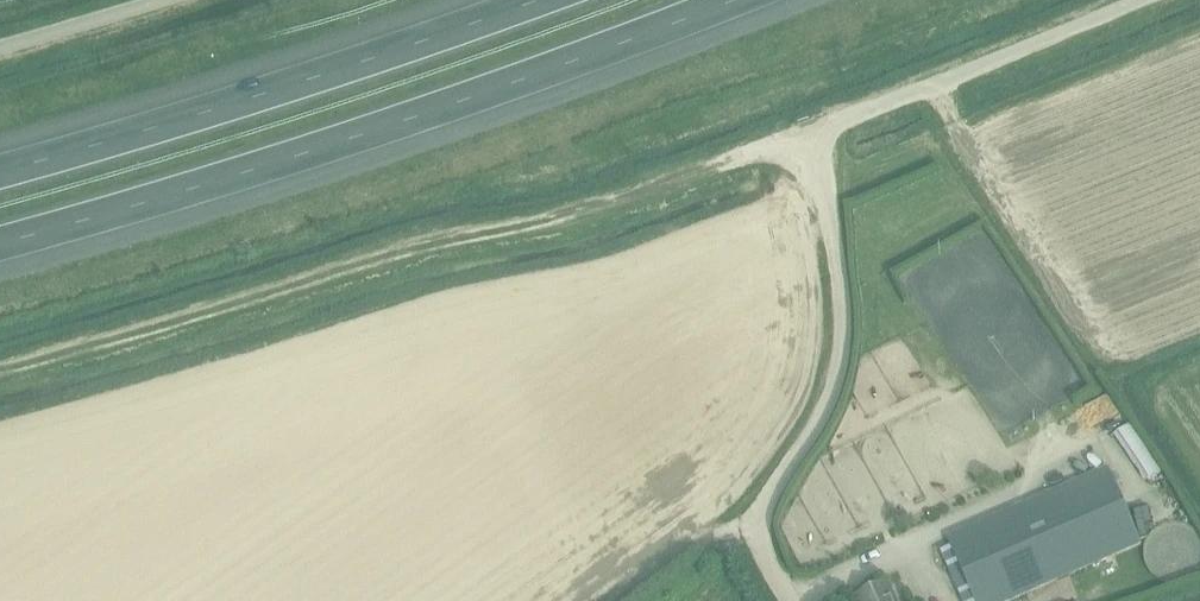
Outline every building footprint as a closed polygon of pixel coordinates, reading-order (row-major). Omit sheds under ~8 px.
[(1130,442),(1115,452),(1147,500),(1161,490),(1130,442)] [(1142,545),(1109,468),(970,528),(948,538),(975,600),(1014,600),(1142,545)] [(889,587),(855,600),(895,600),(889,587)]
